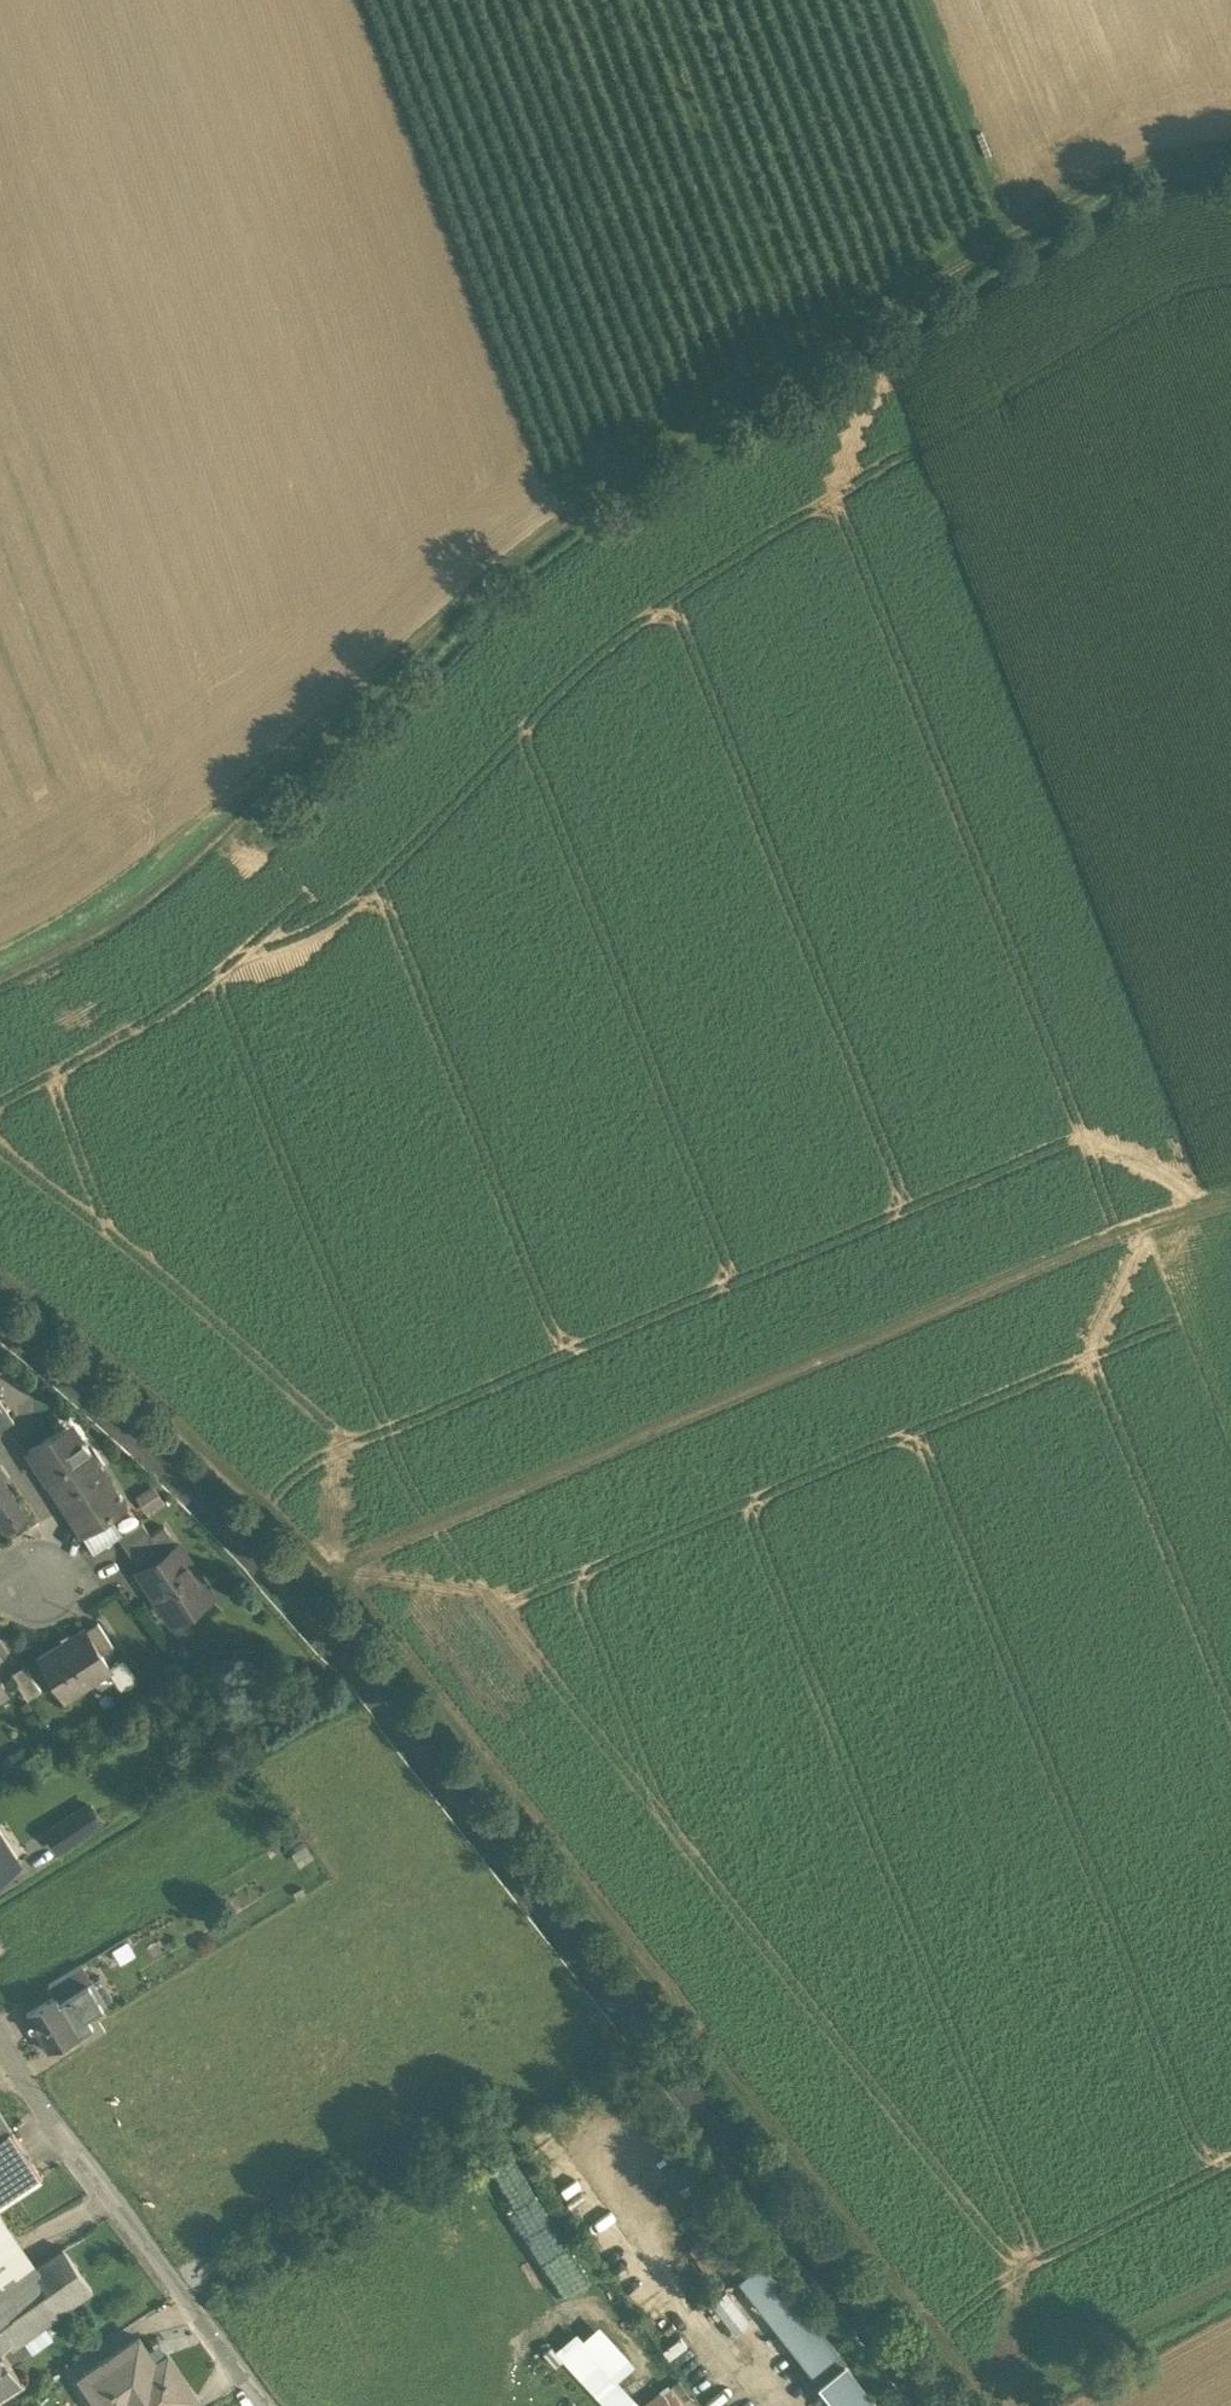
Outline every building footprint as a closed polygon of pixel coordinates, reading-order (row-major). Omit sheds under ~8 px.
[(0,1399),(0,1428),(13,1419),(0,1399)] [(30,1452),(48,1479),(90,1452),(71,1424),(30,1452)] [(90,1452),(48,1479),(82,1532),(124,1505),(120,1499),(123,1497),(120,1492),(117,1494),(90,1452)] [(5,1527),(26,1514),(0,1473),(0,1520),(5,1527)] [(141,1520),(117,1535),(139,1568),(177,1544),(164,1524),(150,1533),(141,1520)] [(139,1568),(137,1570),(162,1606),(169,1602),(178,1616),(212,1593),(179,1543),(177,1544),(139,1568)] [(113,1644),(98,1620),(85,1628),(101,1652),(113,1644)] [(85,1628),(84,1626),(38,1655),(64,1697),(111,1668),(110,1667),(85,1628)] [(110,1667),(111,1668),(119,1681),(135,1671),(126,1657),(110,1667)] [(40,1689),(25,1663),(11,1672),(27,1697),(40,1689)] [(55,1847),(105,1823),(93,1799),(43,1823),(55,1847)] [(10,1867),(0,1852),(0,1873),(10,1867)] [(98,1974),(88,1959),(82,1963),(91,1978),(98,1974)] [(82,1963),(49,1983),(55,1995),(61,1992),(63,1996),(87,1982),(92,1979),(91,1978),(82,1963)] [(92,1979),(87,1982),(100,2003),(111,1996),(98,1974),(91,1978),(92,1979)] [(87,1982),(63,1996),(70,2007),(66,2010),(72,2020),(100,2003),(87,1982)] [(55,1995),(27,2012),(32,2021),(26,2024),(30,2031),(36,2028),(48,2047),(77,2030),(78,2029),(72,2020),(66,2010),(70,2007),(63,1996),(61,1992),(55,1995)] [(100,2003),(72,2020),(78,2029),(98,2017),(106,2013),(100,2003)] [(78,2029),(77,2030),(84,2042),(105,2029),(98,2017),(78,2029)] [(9,2125),(0,2110),(0,2131),(9,2125)] [(9,2125),(0,2131),(0,2202),(42,2175),(15,2134),(9,2125)] [(11,2240),(0,2224),(0,2247),(11,2240)] [(0,2247),(0,2266),(19,2252),(11,2240),(0,2247)] [(63,2245),(30,2269),(32,2272),(43,2289),(59,2311),(92,2288),(63,2245)] [(0,2266),(0,2276),(16,2283),(32,2272),(30,2269),(19,2252),(0,2266)] [(839,2405),(882,2405),(764,2257),(739,2276),(839,2405)] [(32,2272),(16,2283),(27,2299),(43,2289),(32,2272)] [(8,2338),(7,2339),(11,2345),(23,2337),(43,2323),(59,2311),(43,2289),(27,2299),(16,2283),(0,2276),(0,2327),(8,2338)] [(43,2323),(23,2337),(31,2349),(51,2335),(43,2323)] [(139,2334),(82,2371),(106,2405),(126,2405),(135,2400),(139,2405),(178,2405),(196,2394),(167,2350),(155,2358),(139,2334)] [(24,2382),(0,2348),(0,2397),(24,2382)] [(688,2398),(676,2380),(634,2405),(675,2405),(688,2398)]
